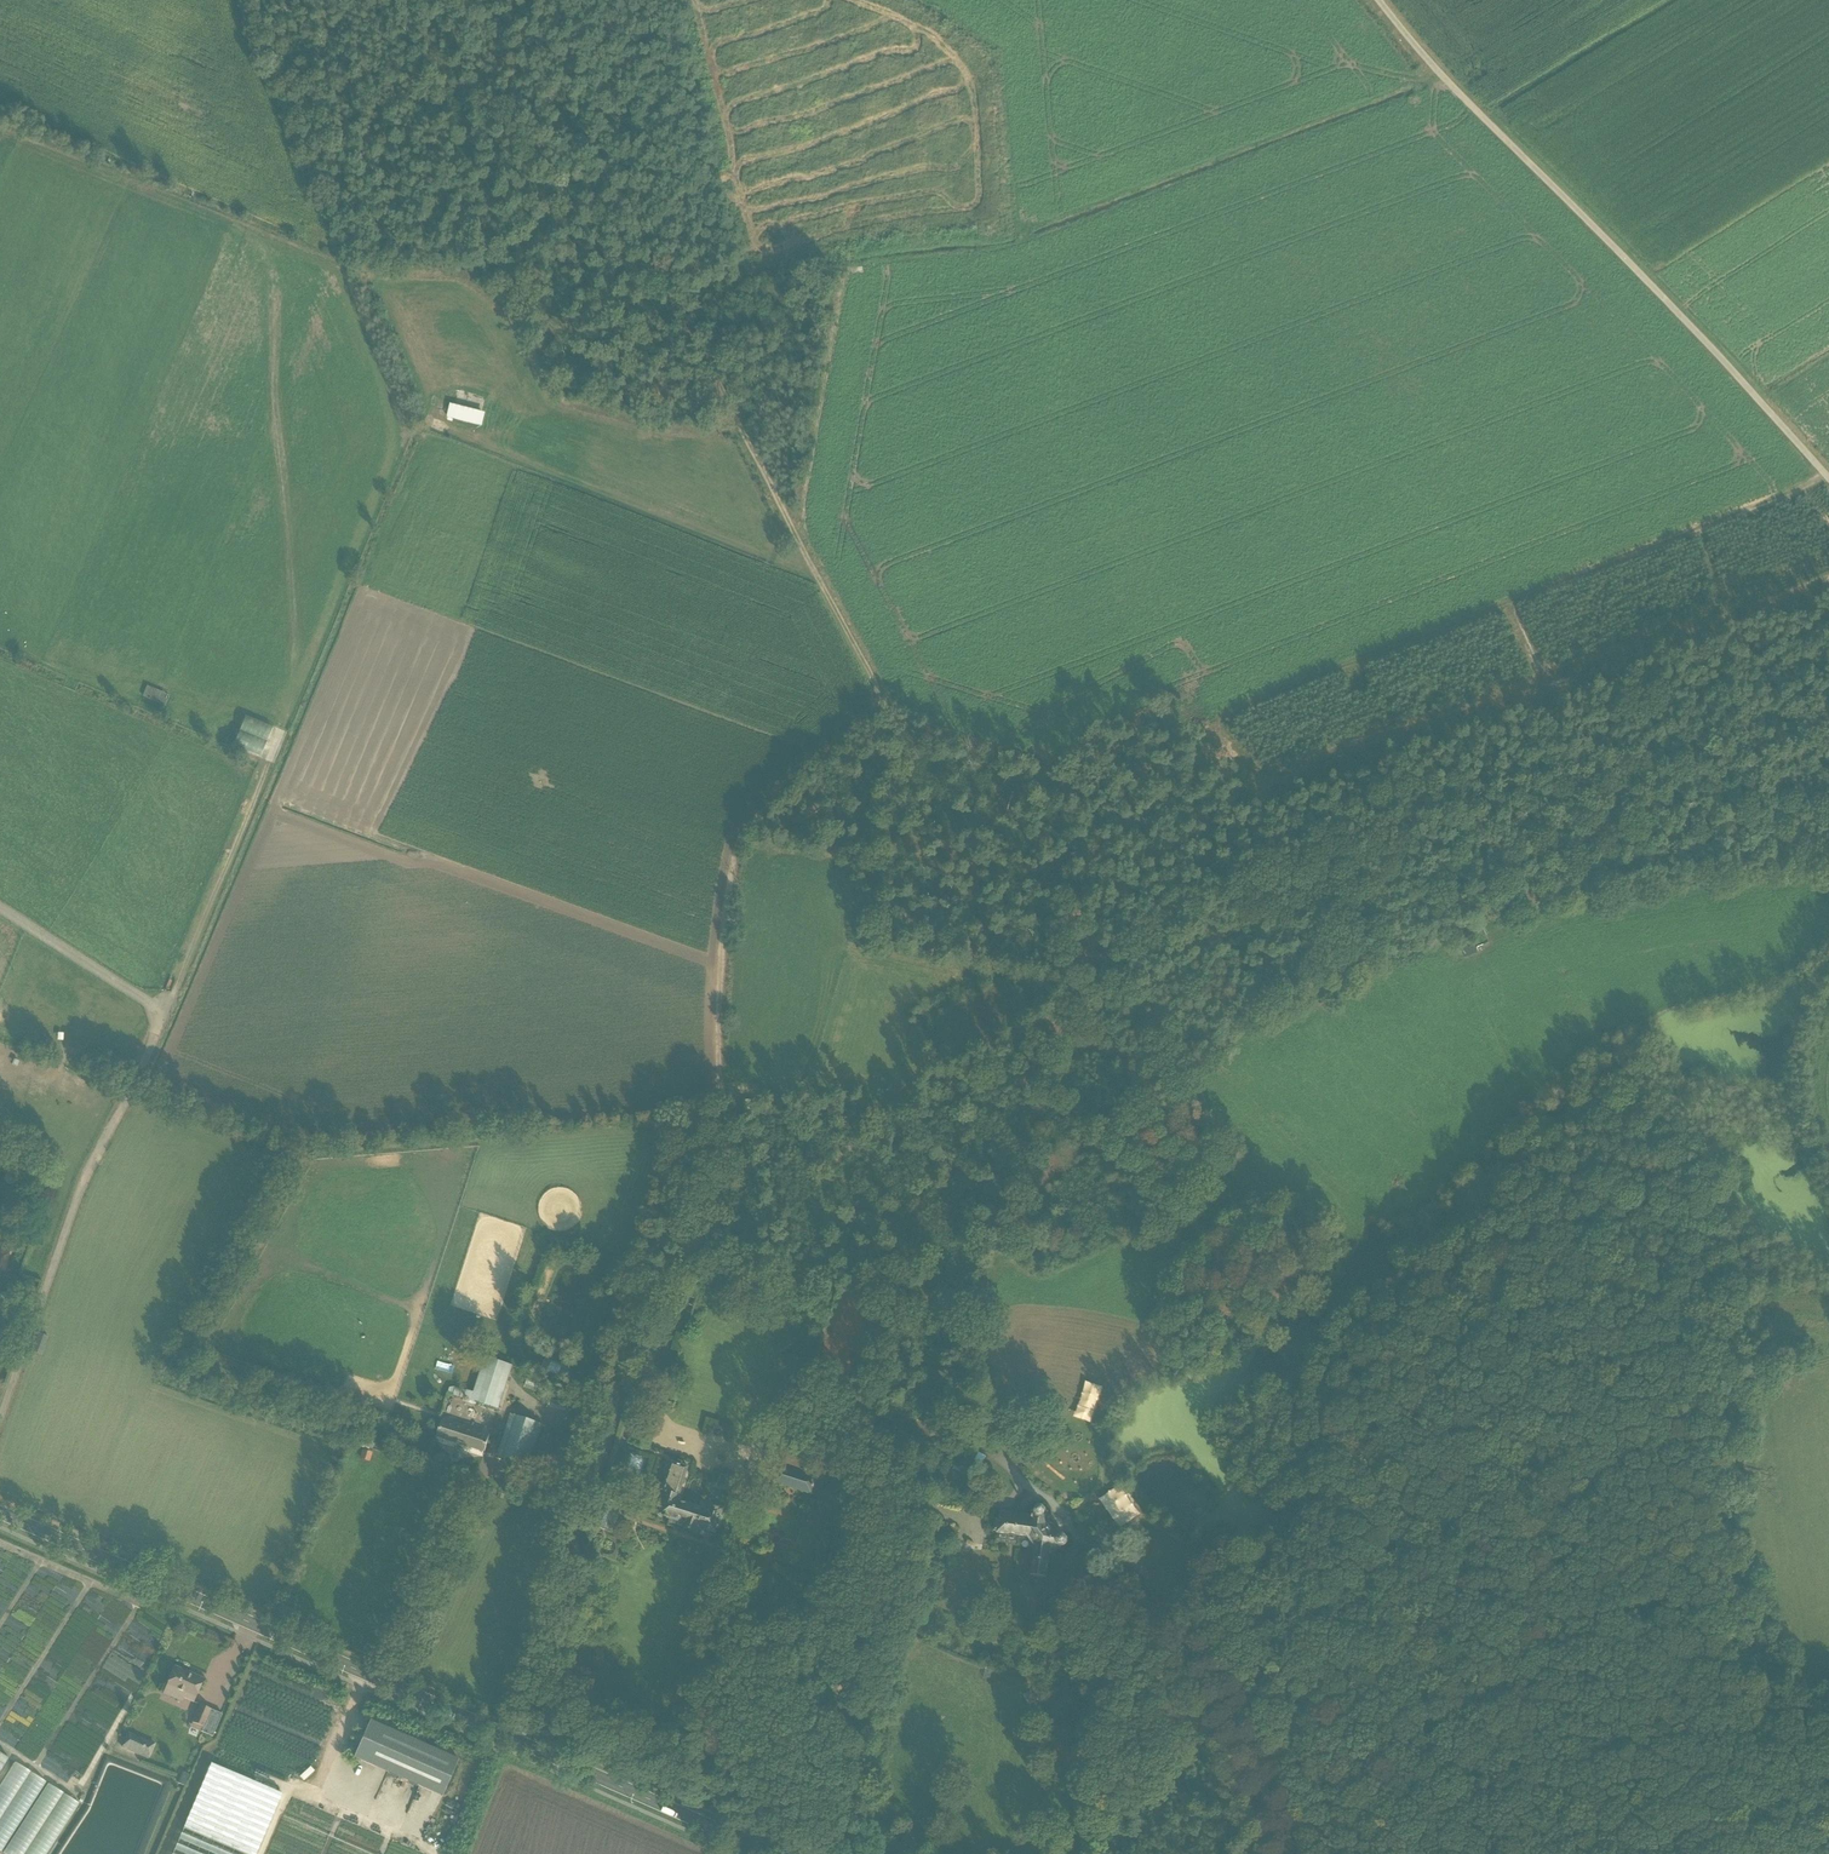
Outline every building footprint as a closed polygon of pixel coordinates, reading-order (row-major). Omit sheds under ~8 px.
[(476,425),(479,412),(457,406),(454,420),(476,425)] [(151,689),(148,698),(169,705),(172,696),(151,689)] [(1679,893),(1666,894),(1667,903),(1679,902),(1679,893)] [(112,1060),(95,1054),(91,1065),(108,1071),(112,1060)] [(1027,1269),(1026,1259),(1005,1262),(1006,1272),(1027,1269)] [(678,1333),(672,1351),(681,1354),(687,1337),(678,1333)] [(44,1356),(50,1338),(42,1336),(37,1353),(44,1356)] [(507,1364),(488,1358),(474,1405),(493,1411),(507,1364)] [(435,1439),(482,1453),(488,1432),(441,1418),(435,1439)] [(528,1463),(541,1428),(515,1419),(512,1428),(503,1425),(499,1437),(513,1441),(508,1456),(528,1463)] [(721,1530),(725,1516),(723,1515),(724,1509),(710,1505),(708,1510),(679,1501),(681,1497),(690,1468),(671,1462),(662,1491),(660,1497),(664,1498),(658,1517),(663,1518),(664,1516),(668,1518),(668,1520),(670,1521),(669,1527),(684,1531),(685,1529),(699,1533),(700,1530),(707,1532),(708,1530),(712,1532),(711,1533),(717,1535),(718,1530),(721,1530)] [(816,1477),(782,1468),(778,1484),(812,1493),(816,1477)] [(1048,1518),(1048,1513),(1046,1513),(1046,1511),(1043,1508),(1038,1507),(1034,1510),(1034,1512),(1031,1511),(1031,1516),(1001,1512),(1001,1517),(999,1517),(999,1518),(995,1518),(994,1532),(996,1532),(996,1535),(998,1535),(997,1543),(1018,1546),(1019,1538),(1027,1539),(1035,1548),(1031,1577),(1047,1579),(1048,1571),(1047,1571),(1048,1565),(1049,1566),(1050,1556),(1056,1557),(1057,1550),(1062,1550),(1062,1548),(1064,1548),(1067,1545),(1068,1540),(1065,1536),(1064,1536),(1064,1534),(1058,1533),(1059,1533),(1059,1531),(1059,1530),(1059,1528),(1059,1527),(1058,1526),(1058,1524),(1057,1523),(1056,1522),(1054,1521),(1053,1520),(1051,1519),(1048,1518)] [(161,1692),(192,1704),(202,1678),(171,1666),(161,1692)] [(202,1729),(210,1709),(197,1704),(189,1724),(202,1729)] [(350,1759),(437,1796),(453,1760),(366,1722),(350,1759)] [(125,1752),(153,1764),(160,1747),(132,1735),(125,1752)] [(12,1758),(0,1751),(0,1776),(12,1758)] [(279,1791),(206,1764),(172,1853),(255,1853),(279,1791)] [(83,1804),(16,1765),(0,1792),(0,1852),(3,1853),(54,1853),(83,1804)] [(309,1783),(319,1773),(314,1769),(304,1779),(309,1783)]
